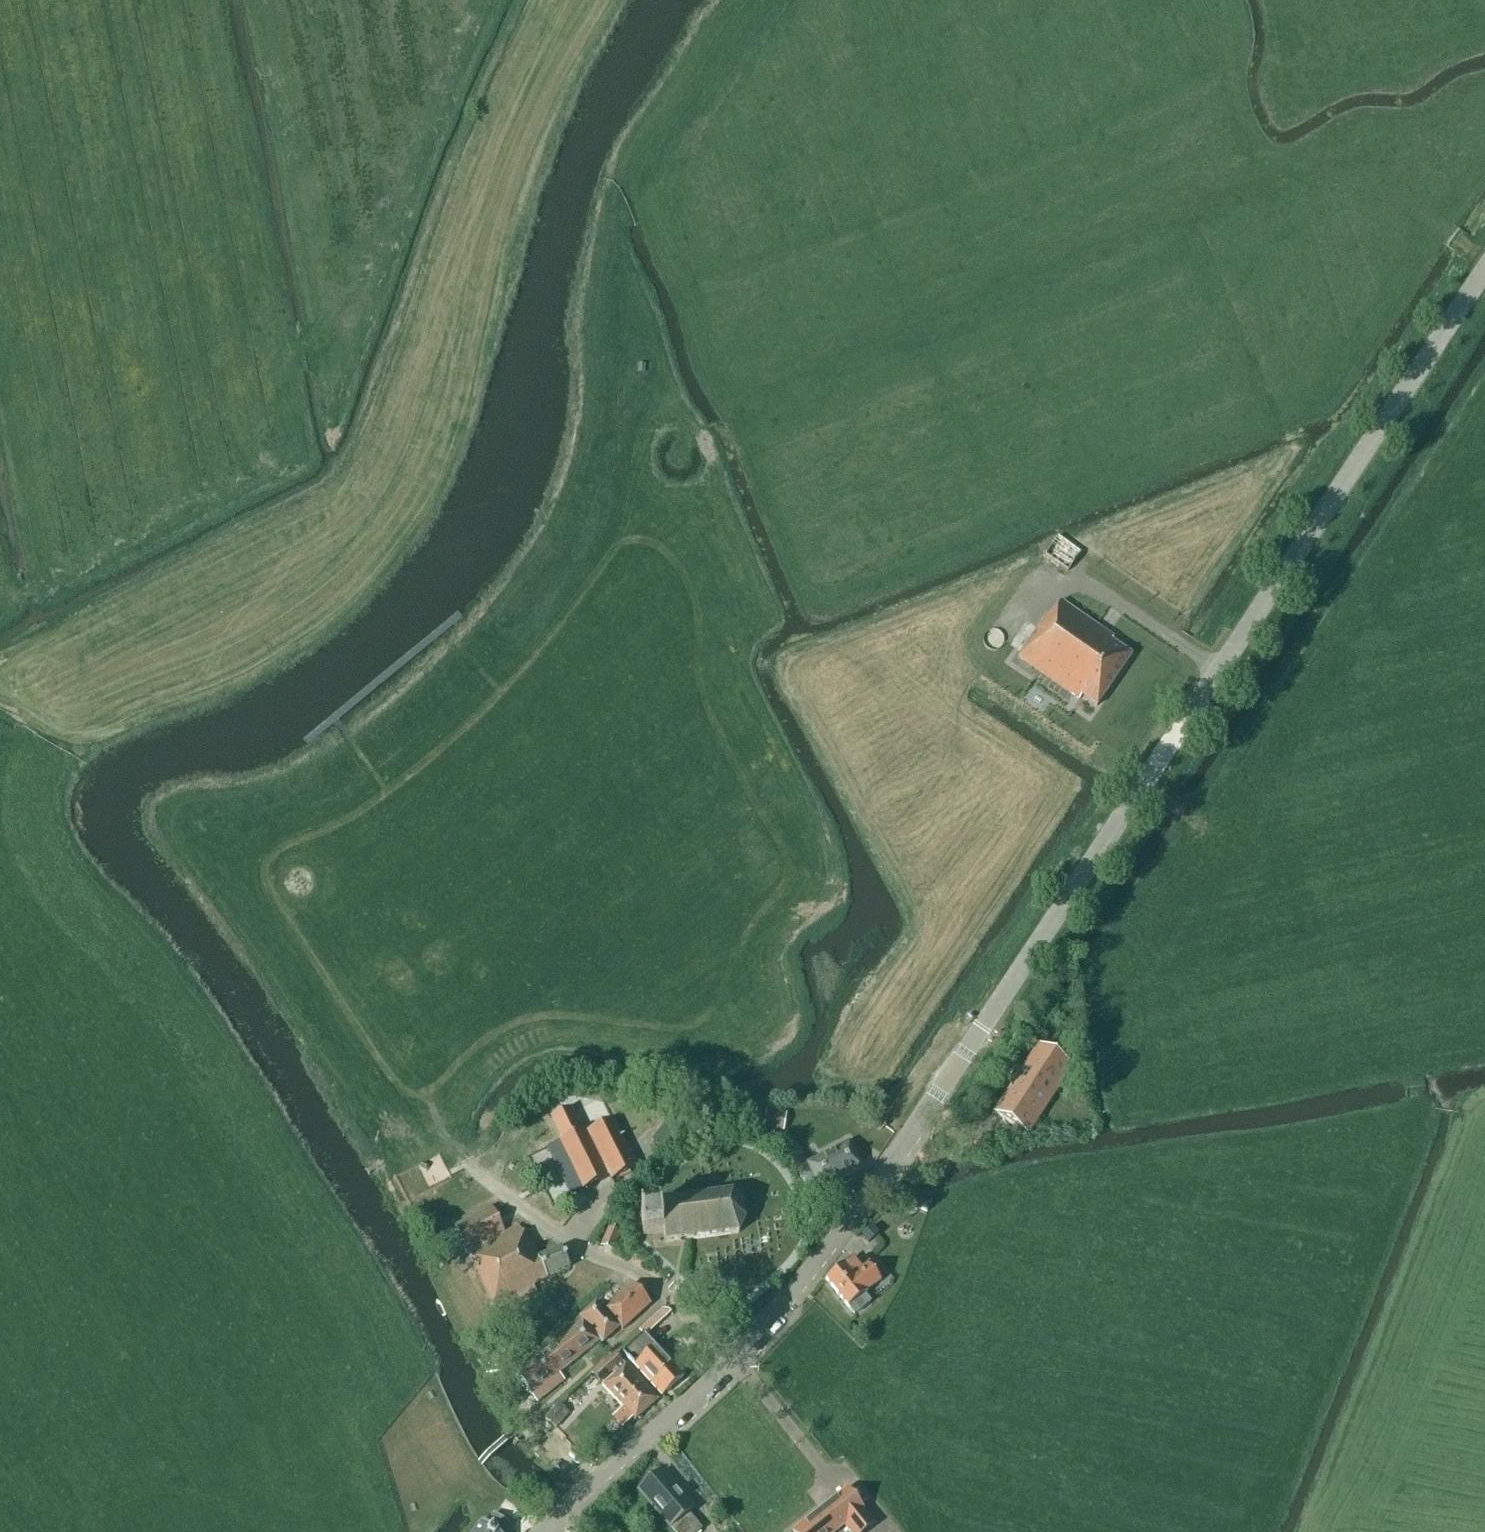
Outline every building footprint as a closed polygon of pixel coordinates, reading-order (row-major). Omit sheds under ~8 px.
[(1029,561),(1053,576),(1060,566),(1069,572),(1082,554),(1057,537),(1045,555),(1036,549),(1029,561)] [(1050,618),(1047,616),(1018,657),(1079,699),(1082,696),(1097,706),(1132,656),(1111,641),(1114,638),(1061,601),(1050,618)] [(995,1113),(1028,1135),(1072,1068),(1038,1046),(995,1113)] [(610,1176),(612,1180),(637,1168),(612,1119),(586,1132),(584,1129),(581,1130),(570,1109),(551,1118),(561,1140),(559,1141),(583,1190),(610,1176)] [(801,1151),(790,1156),(800,1178),(811,1173),(820,1191),(862,1169),(851,1147),(848,1142),(807,1164),(801,1151)] [(911,1191),(905,1204),(926,1213),(931,1200),(911,1191)] [(734,1194),(734,1192),(646,1204),(648,1213),(640,1214),(643,1235),(663,1232),(664,1242),(691,1239),(738,1233),(738,1232),(745,1219),(744,1205),(734,1194)] [(455,1226),(496,1310),(536,1291),(534,1285),(570,1267),(561,1249),(541,1259),(533,1243),(529,1245),(519,1225),(504,1232),(492,1207),(455,1226)] [(872,1226),(861,1235),(868,1243),(879,1235),(872,1226)] [(622,1234),(608,1229),(600,1247),(614,1253),(622,1234)] [(853,1258),(826,1279),(848,1307),(875,1286),(881,1281),(867,1265),(862,1269),(853,1258)] [(560,1372),(600,1341),(602,1344),(620,1327),(623,1330),(650,1304),(632,1284),(604,1310),(596,1302),(580,1317),(584,1321),(515,1377),(537,1402),(565,1378),(560,1372)] [(638,1331),(643,1336),(644,1335),(645,1336),(671,1313),(668,1310),(661,1310),(638,1331)] [(644,1335),(643,1336),(624,1354),(662,1396),(684,1376),(656,1346),(655,1347),(645,1336),(644,1335)] [(489,1343),(478,1349),(483,1358),(494,1352),(489,1343)] [(625,1366),(614,1355),(593,1375),(600,1384),(602,1382),(604,1385),(603,1385),(622,1406),(644,1384),(626,1365),(625,1366)] [(623,1406),(612,1416),(622,1427),(633,1417),(636,1420),(658,1400),(644,1384),(622,1406),(623,1406)] [(560,1406),(569,1414),(575,1406),(566,1399),(560,1406)] [(558,1404),(545,1419),(556,1429),(569,1414),(560,1406),(558,1404)] [(670,1528),(674,1531),(699,1531),(702,1529),(689,1513),(694,1508),(663,1471),(639,1491),(670,1528)] [(862,1507),(844,1486),(828,1499),(831,1502),(822,1509),(793,1531),(836,1531),(838,1530),(836,1527),(862,1507)] [(482,1523),(475,1531),(509,1531),(512,1528),(494,1515),(486,1526),(482,1523)]
